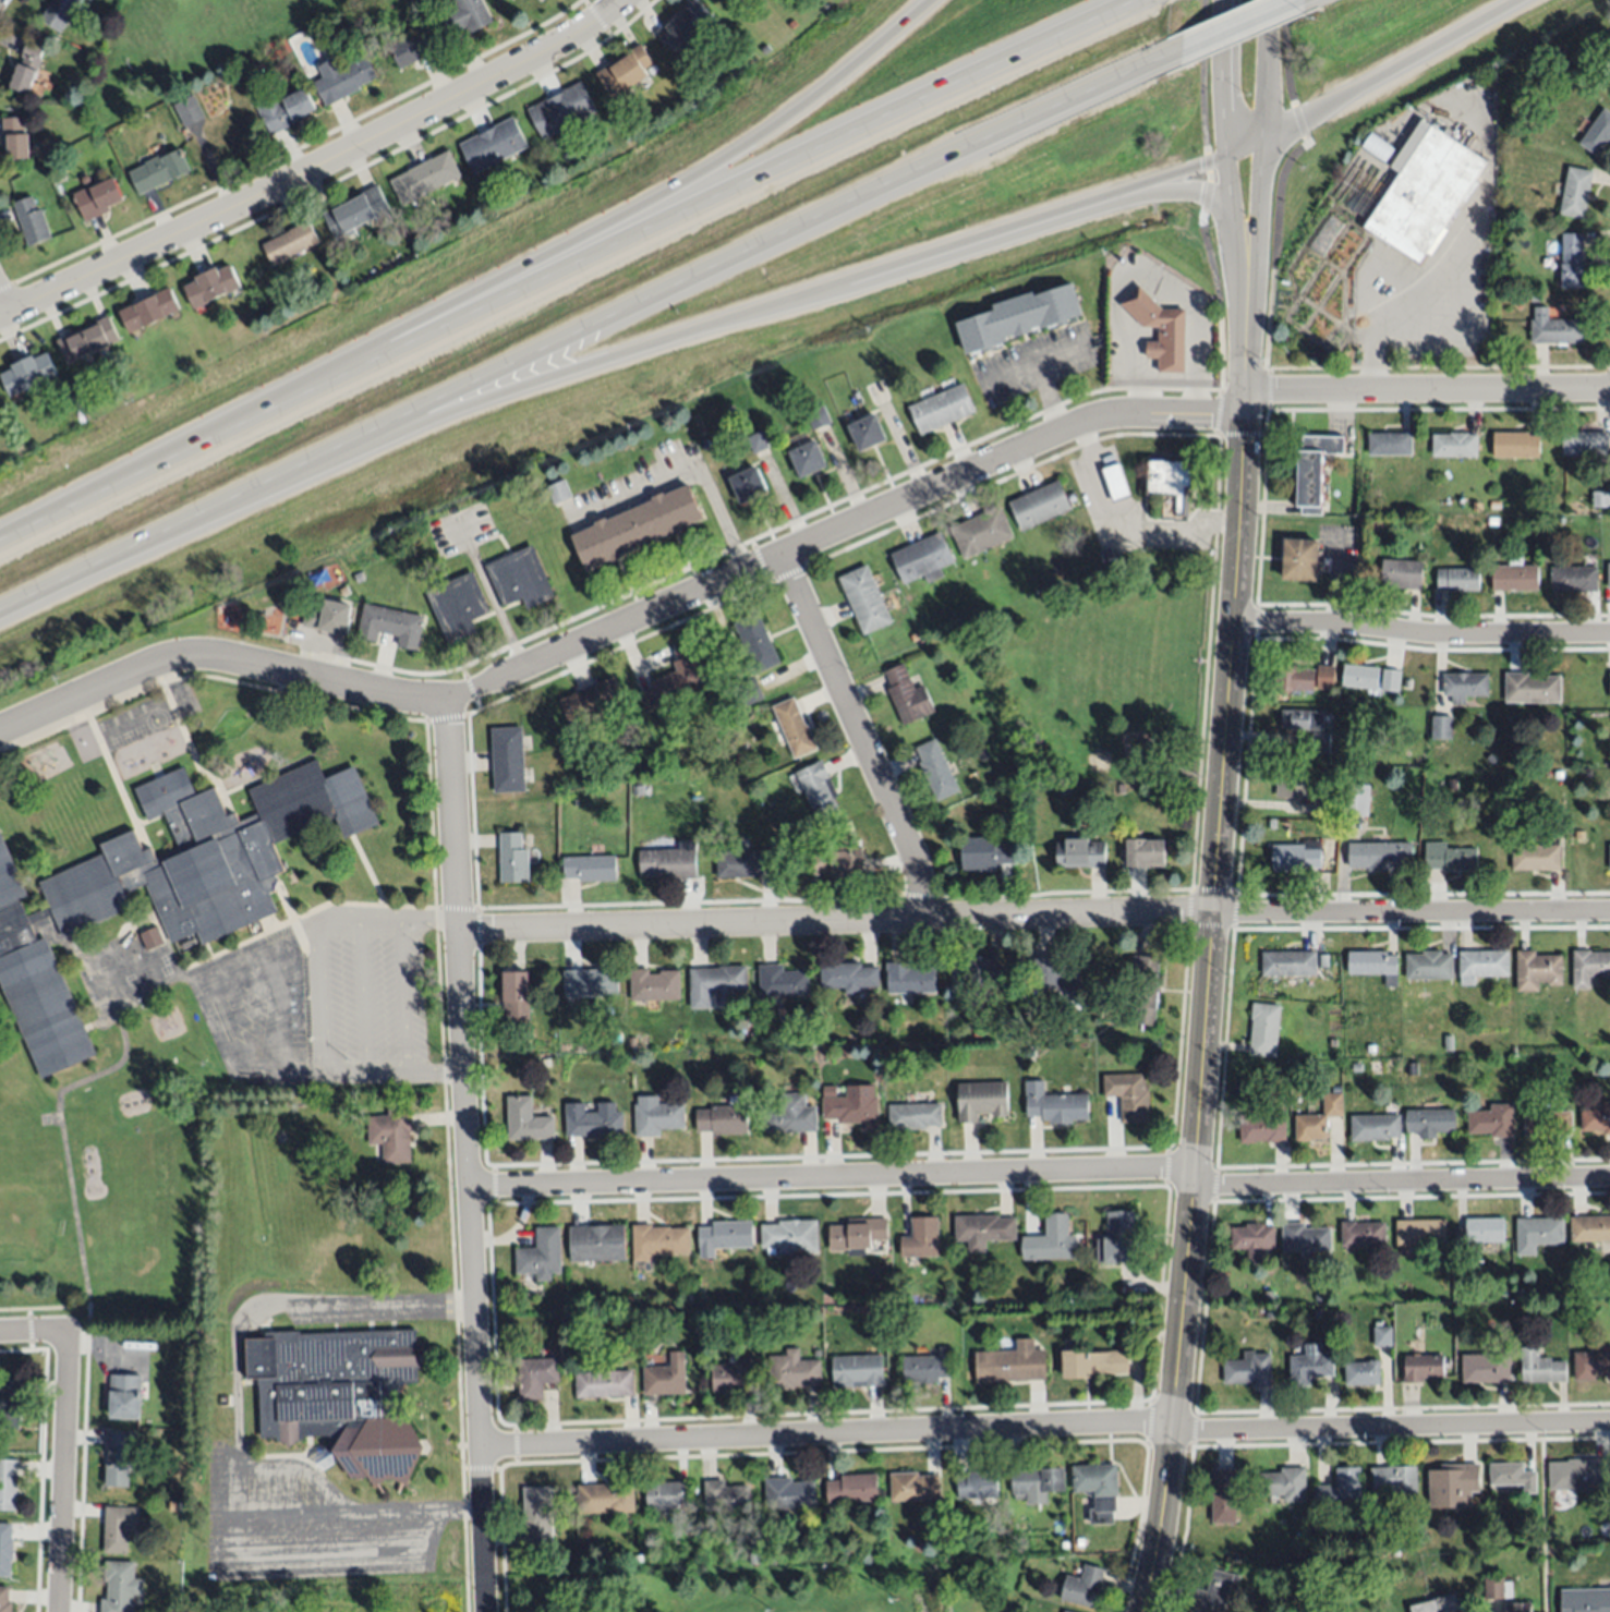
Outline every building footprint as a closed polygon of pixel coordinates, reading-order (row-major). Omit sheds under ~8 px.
[(39,19),(51,0),(82,0),(76,8),(84,12),(74,26),(68,22),(60,33),(39,19)] [(457,8),(453,0),(482,0),(493,21),(470,33),(467,26),(447,36),(438,19),(457,8)] [(686,5),(693,0),(697,0),(713,20),(706,26),(707,27),(681,49),(677,43),(668,49),(656,33),(665,24),(667,26),(689,9),(686,5)] [(433,52),(401,69),(390,47),(421,31),(433,52)] [(45,47),(26,95),(9,87),(26,40),(45,47)] [(653,63),(644,70),(647,76),(612,100),(594,74),(641,44),(653,63)] [(771,49),(765,56),(760,51),(766,45),(771,49)] [(754,53),(747,59),(741,52),(749,46),(754,53)] [(376,77),(358,87),(359,89),(324,108),(311,81),(320,76),(316,68),(334,59),(339,69),(365,54),(376,77)] [(596,111),(542,140),(528,109),(581,82),(596,111)] [(317,109),(271,135),(254,102),(275,92),(280,102),(305,88),(317,109)] [(206,119),(184,129),(172,105),(194,95),(206,119)] [(1605,109),(1609,113),(1609,141),(1608,144),(1606,143),(1597,156),(1579,144),(1605,109)] [(529,146),(475,174),(459,144),(512,116),(529,146)] [(1,119),(23,118),(24,135),(28,135),(29,158),(2,158),(1,119)] [(1486,161),(1418,265),(1361,227),(1368,216),(1370,217),(1400,173),(1390,167),(1421,119),(1486,161)] [(1371,131),(1397,147),(1388,163),(1361,147),(1371,131)] [(140,196),(128,172),(144,165),(144,162),(162,154),(164,157),(180,148),(191,171),(140,196)] [(462,175),(403,206),(392,184),(450,155),(462,175)] [(1593,171),(1584,219),(1560,214),(1569,167),(1593,171)] [(86,222),(72,194),(92,184),(94,187),(113,178),(124,199),(107,207),(109,210),(86,222)] [(391,213),(336,241),(322,214),(377,185),(391,213)] [(12,203),(31,195),(37,210),(40,209),(51,237),(27,245),(12,203)] [(318,243),(273,266),(263,245),(308,221),(318,243)] [(1584,234),(1583,288),(1561,288),(1562,233),(1584,234)] [(195,310),(184,287),(195,281),(194,278),(216,267),(217,270),(229,265),(241,288),(195,310)] [(1517,274),(1516,283),(1509,282),(1510,274),(1517,274)] [(1081,315),(1041,328),(1040,326),(1032,329),(1032,331),(1015,337),(1014,334),(1005,337),(1006,341),(966,354),(956,323),(994,310),(993,305),(1032,292),(1033,295),(1072,283),(1081,315)] [(1162,310),(1185,310),(1184,373),(1158,372),(1159,359),(1148,359),(1148,342),(1159,342),(1159,327),(1142,327),(1121,304),(1139,286),(1162,310)] [(170,287),(181,308),(166,316),(166,317),(144,327),(129,334),(119,311),(170,287)] [(1586,318),(1586,344),(1530,342),(1530,320),(1534,320),(1534,304),(1551,304),(1551,317),(1586,318)] [(108,316),(118,337),(65,361),(56,340),(108,316)] [(10,397),(0,375),(12,368),(10,365),(32,355),(33,357),(46,352),(57,375),(10,397)] [(976,412),(920,436),(908,408),(964,384),(976,412)] [(831,423),(823,406),(805,414),(813,431),(831,423)] [(886,439),(860,451),(848,425),(875,413),(886,439)] [(767,447),(753,453),(746,436),(761,431),(767,447)] [(1413,454),(1368,456),(1368,433),(1412,432),(1413,454)] [(1529,432),(1529,435),(1540,435),(1540,458),(1493,458),(1493,432),(1529,432)] [(1609,432),(1608,456),(1562,456),(1562,432),(1609,432)] [(1468,433),(1468,435),(1477,435),(1477,457),(1432,457),(1432,434),(1450,435),(1450,433),(1468,433)] [(1344,436),(1344,454),(1324,453),(1323,516),(1300,514),(1300,507),(1295,507),(1297,450),(1302,450),(1303,435),(1344,436)] [(827,466),(800,478),(789,452),(816,440),(827,466)] [(1191,461),(1191,471),(1194,471),(1193,490),(1187,490),(1186,500),(1189,500),(1188,517),(1188,522),(1173,521),(1173,519),(1161,518),(1161,517),(1161,497),(1147,496),(1148,459),(1191,461)] [(1129,497),(1119,464),(1103,469),(1112,501),(1129,497)] [(767,492),(740,505),(729,478),(756,466),(767,492)] [(571,497),(553,506),(545,487),(565,478),(571,497)] [(1070,509),(1054,517),(1021,532),(1015,518),(1008,502),(1057,480),(1070,509)] [(704,519),(703,519),(679,531),(680,532),(668,537),(668,535),(622,556),(622,557),(613,562),(612,559),(586,571),(570,536),(595,525),(595,523),(601,520),(606,518),(606,520),(606,521),(608,520),(652,499),(651,498),(664,492),(665,495),(688,484),(704,519)] [(1609,489),(1609,506),(1593,507),(1591,490),(1609,489)] [(1005,518),(1013,538),(965,559),(951,528),(973,518),(1000,506),(1005,518)] [(1498,514),(1499,524),(1488,524),(1488,516),(1498,514)] [(1383,519),(1382,531),(1370,530),(1371,519),(1383,519)] [(954,562),(940,568),(944,575),(927,583),(923,574),(903,584),(891,554),(940,532),(954,562)] [(1319,541),(1317,581),(1283,579),(1284,554),(1279,554),(1279,541),(1284,541),(1284,538),(1319,541)] [(555,597),(545,602),(545,603),(528,610),(522,598),(504,606),(486,566),(533,546),(555,597)] [(1523,557),(1523,566),(1538,566),(1538,591),(1492,591),(1492,566),(1509,565),(1509,557),(1523,557)] [(1423,561),(1421,590),(1396,589),(1396,584),(1381,584),(1382,558),(1423,561)] [(893,622),(863,635),(837,578),(867,565),(893,622)] [(1597,592),(1578,592),(1578,590),(1551,591),(1551,567),(1597,567),(1597,592)] [(308,577),(326,568),(330,580),(313,587),(308,577)] [(1480,592),(1448,591),(1448,590),(1437,590),(1438,570),(1448,570),(1448,569),(1479,569),(1480,592)] [(491,611),(471,620),(476,632),(448,644),(425,592),(473,571),(491,611)] [(353,574),(361,572),(364,581),(356,583),(353,574)] [(353,606),(349,625),(346,637),(302,627),(307,606),(325,610),(327,599),(353,606)] [(425,617),(417,649),(419,649),(417,651),(397,647),(399,637),(379,632),(377,642),(356,639),(364,604),(425,617)] [(778,664),(752,675),(748,664),(751,662),(735,623),(758,613),(778,664)] [(698,656),(695,657),(705,683),(674,696),(677,702),(666,707),(664,703),(645,711),(639,692),(653,687),(651,681),(677,671),(673,663),(677,662),(673,651),(693,643),(698,656)] [(1299,665),(1298,668),(1316,669),(1315,692),(1292,691),(1292,693),(1274,692),(1276,663),(1299,665)] [(904,664),(915,688),(923,684),(934,711),(904,725),(887,689),(891,686),(885,672),(904,664)] [(1380,667),(1378,689),(1342,686),(1344,664),(1380,667)] [(1334,665),(1333,690),(1318,689),(1318,665),(1334,665)] [(1401,670),(1399,692),(1381,691),(1383,668),(1401,670)] [(1470,672),(1470,674),(1489,675),(1489,695),(1466,695),(1466,705),(1451,705),(1451,696),(1443,696),(1443,674),(1454,674),(1454,672),(1470,672)] [(1528,672),(1528,676),(1561,677),(1561,702),(1504,703),(1505,672),(1528,672)] [(625,703),(571,727),(559,700),(614,676),(625,703)] [(759,698),(742,705),(735,687),(750,680),(759,698)] [(806,725),(807,725),(818,749),(794,760),(772,706),(794,696),(806,725)] [(1324,712),(1324,713),(1330,714),(1330,720),(1324,720),(1323,723),(1327,723),(1327,727),(1323,727),(1323,730),(1309,730),(1291,729),(1291,728),(1282,728),(1282,710),(1324,712)] [(1453,716),(1452,740),(1431,739),(1432,716),(1453,716)] [(715,731),(721,726),(727,732),(723,737),(715,731)] [(525,792),(494,793),(491,729),(522,728),(525,792)] [(1331,734),(1330,754),(1312,753),(1314,732),(1331,734)] [(959,790),(936,801),(920,762),(921,761),(916,749),(935,739),(959,790)] [(39,1077),(0,986),(0,831),(26,893),(19,897),(26,916),(48,906),(38,881),(102,852),(98,844),(133,828),(142,849),(150,846),(159,865),(166,863),(164,860),(180,853),(164,814),(148,821),(134,788),(183,766),(196,795),(216,787),(228,813),(235,810),(240,821),(259,813),(250,789),(318,760),(326,777),(355,764),(380,822),(344,837),(336,815),(273,843),(285,870),(276,873),(277,877),(271,893),(268,894),(276,911),(203,943),(197,930),(170,942),(145,882),(122,892),(130,907),(63,936),(52,912),(28,922),(36,940),(45,936),(96,1053),(39,1077)] [(838,796),(834,798),(840,813),(819,823),(797,775),(816,766),(815,763),(821,760),(838,796)] [(586,772),(580,774),(578,768),(585,765),(586,772)] [(1307,772),(1306,799),(1276,798),(1276,769),(1307,772)] [(1456,779),(1457,789),(1449,790),(1449,779),(1456,779)] [(1370,783),(1368,814),(1342,813),(1344,781),(1370,783)] [(643,793),(633,795),(632,784),(642,784),(643,793)] [(1070,795),(1060,796),(1060,786),(1070,785),(1070,795)] [(1336,821),(1335,831),(1328,831),(1329,821),(1336,821)] [(522,849),(529,849),(529,884),(500,884),(500,833),(522,833),(522,849)] [(996,843),(1014,841),(1016,864),(996,865),(997,870),(964,872),(961,839),(996,836),(996,843)] [(1089,841),(1106,841),(1106,868),(1058,868),(1057,844),(1065,844),(1065,839),(1089,838),(1089,841)] [(1146,840),(1165,840),(1165,863),(1147,863),(1147,865),(1127,866),(1127,839),(1146,839),(1146,840)] [(697,878),(659,880),(659,876),(640,876),(640,851),(679,850),(679,840),(695,840),(697,878)] [(1413,868),(1393,868),(1393,871),(1368,871),(1368,868),(1349,868),(1348,843),(1412,843),(1413,868)] [(1446,848),(1477,848),(1477,871),(1445,871),(1445,869),(1426,870),(1425,843),(1446,843),(1446,848)] [(1305,848),(1321,848),(1321,869),(1304,869),(1305,871),(1273,871),(1272,845),(1305,845),(1305,848)] [(1560,870),(1512,870),(1513,845),(1561,845),(1560,870)] [(854,855),(862,855),(863,874),(814,876),(813,852),(834,851),(834,848),(854,847),(854,855)] [(775,872),(760,872),(761,876),(717,877),(717,851),(775,850),(775,872)] [(616,856),(617,881),(580,883),(580,878),(565,878),(564,858),(616,856)] [(140,934),(157,926),(165,944),(147,952),(140,934)] [(1388,950),(1388,955),(1397,955),(1396,986),(1385,986),(1385,974),(1348,974),(1349,950),(1388,950)] [(1442,954),(1452,954),(1452,980),(1407,979),(1407,955),(1423,955),(1424,952),(1442,950),(1442,954)] [(1510,977),(1475,977),(1475,985),(1461,986),(1461,952),(1509,950),(1510,977)] [(1536,955),(1563,955),(1564,984),(1549,984),(1549,981),(1539,981),(1539,991),(1517,991),(1516,952),(1536,950),(1536,955)] [(1590,952),(1609,952),(1609,978),(1590,978),(1591,989),(1574,990),(1573,950),(1590,950),(1590,952)] [(1317,953),(1316,975),(1262,974),(1263,952),(1317,953)] [(1329,955),(1329,967),(1319,967),(1319,955),(1329,955)] [(1160,958),(1158,984),(1159,984),(1158,1009),(1157,1009),(1155,1025),(1135,1025),(1135,1006),(1134,1006),(1135,983),(1137,983),(1138,965),(1131,965),(1131,957),(1160,958)] [(1057,961),(1065,960),(1065,966),(1080,965),(1080,989),(1037,990),(1036,959),(1056,958),(1057,961)] [(990,966),(1005,966),(1006,987),(982,989),(982,1007),(964,1007),(964,989),(954,989),(952,960),(990,959),(990,966)] [(862,967),(880,967),(880,987),(860,987),(860,993),(845,994),(844,989),(822,989),(821,963),(862,962),(862,967)] [(912,969),(935,969),(935,993),(887,994),(886,963),(911,962),(912,969)] [(784,972),(810,970),(811,995),(760,997),(759,966),(785,965),(784,972)] [(747,991),(733,991),(733,1006),(717,1006),(716,993),(711,993),(711,1007),(690,1007),(690,969),(721,968),(721,966),(747,966),(747,991)] [(650,973),(661,973),(661,971),(679,970),(680,999),(631,1001),(630,970),(650,969),(650,973)] [(600,971),(618,972),(619,995),(598,996),(598,997),(564,998),(564,997),(565,997),(564,971),(600,970),(600,971)] [(529,972),(529,998),(530,998),(531,1025),(507,1025),(507,1009),(505,1009),(505,1001),(504,1001),(504,971),(529,972)] [(1281,1005),(1276,1057),(1252,1055),(1256,1019),(1251,1019),(1252,1003),(1281,1005)] [(1454,1050),(1445,1051),(1445,1037),(1453,1035),(1454,1050)] [(604,1052),(613,1053),(612,1062),(604,1062),(604,1052)] [(1418,1062),(1417,1075),(1408,1075),(1408,1062),(1418,1062)] [(1146,1090),(1149,1090),(1150,1123),(1122,1124),(1121,1096),(1104,1098),(1103,1075),(1145,1074),(1146,1090)] [(1044,1095),(1088,1094),(1089,1119),(1072,1119),(1073,1124),(1050,1124),(1050,1120),(1042,1120),(1042,1117),(1027,1117),(1027,1081),(1044,1080),(1044,1095)] [(958,1082),(1006,1081),(1007,1115),(992,1116),(992,1111),(978,1111),(978,1119),(959,1120),(958,1082)] [(822,1086),(836,1084),(836,1095),(846,1095),(846,1083),(873,1082),(874,1095),(876,1095),(877,1128),(863,1128),(863,1122),(839,1123),(839,1118),(824,1119),(822,1086)] [(780,1093),(804,1092),(806,1106),(814,1106),(815,1130),(779,1130),(779,1129),(763,1129),(763,1105),(780,1105),(780,1093)] [(1344,1116),(1327,1117),(1329,1137),(1314,1138),(1314,1141),(1296,1142),(1295,1116),(1324,1114),(1322,1093),(1342,1092),(1344,1116)] [(534,1117),(555,1117),(555,1139),(508,1140),(508,1096),(533,1095),(534,1117)] [(1603,1102),(1609,1102),(1609,1135),(1605,1135),(1605,1130),(1582,1131),(1581,1108),(1603,1108),(1603,1102)] [(686,1128),(661,1129),(661,1136),(635,1137),(635,1104),(685,1103),(686,1128)] [(942,1125),(927,1126),(927,1128),(889,1129),(889,1104),(942,1103),(942,1125)] [(615,1112),(622,1112),(624,1137),(596,1138),(597,1136),(567,1137),(566,1114),(601,1113),(601,1105),(616,1104),(615,1112)] [(1514,1137),(1491,1138),(1491,1134),(1469,1135),(1468,1112),(1491,1111),(1491,1105),(1513,1104),(1514,1137)] [(748,1134),(712,1135),(712,1131),(695,1131),(695,1110),(712,1108),(711,1106),(747,1105),(748,1134)] [(413,1132),(410,1134),(411,1163),(384,1164),(382,1144),(368,1146),(367,1117),(389,1116),(388,1110),(412,1108),(413,1132)] [(1455,1132),(1437,1132),(1437,1139),(1419,1139),(1419,1134),(1407,1132),(1406,1111),(1454,1110),(1455,1132)] [(1572,1135),(1553,1135),(1553,1138),(1535,1138),(1535,1135),(1525,1136),(1524,1112),(1572,1112),(1572,1135)] [(1287,1142),(1268,1143),(1268,1140),(1256,1141),(1256,1143),(1239,1143),(1239,1116),(1286,1114),(1287,1142)] [(1402,1136),(1390,1137),(1390,1140),(1352,1142),(1351,1116),(1401,1114),(1402,1136)] [(1135,1232),(1137,1232),(1138,1236),(1139,1236),(1140,1263),(1097,1264),(1097,1238),(1107,1238),(1106,1212),(1134,1211),(1135,1232)] [(1068,1214),(1068,1235),(1076,1235),(1077,1258),(1024,1260),(1022,1236),(1045,1236),(1045,1214),(1068,1214)] [(1000,1217),(1016,1217),(1016,1240),(986,1240),(986,1251),(969,1252),(968,1240),(957,1241),(956,1216),(1000,1215),(1000,1217)] [(940,1257),(901,1258),(901,1237),(912,1237),(911,1217),(939,1216),(940,1257)] [(888,1239),(872,1240),(872,1247),(867,1247),(867,1257),(849,1258),(848,1247),(831,1248),(830,1226),(848,1225),(847,1220),(887,1217),(888,1239)] [(1503,1241),(1482,1241),(1482,1250),(1456,1250),(1455,1227),(1465,1227),(1465,1219),(1503,1217),(1503,1241)] [(1571,1217),(1609,1217),(1609,1242),(1571,1243),(1571,1217)] [(1563,1245),(1537,1245),(1537,1255),(1517,1255),(1517,1219),(1564,1219),(1563,1245)] [(752,1220),(753,1246),(714,1247),(714,1258),(701,1258),(700,1247),(697,1248),(697,1227),(712,1226),(712,1221),(752,1220)] [(819,1252),(777,1253),(776,1248),(761,1248),(761,1225),(779,1224),(779,1221),(818,1220),(819,1252)] [(1446,1245),(1396,1246),(1396,1221),(1445,1220),(1446,1245)] [(1356,1224),(1385,1222),(1387,1246),(1342,1249),(1341,1222),(1356,1221),(1356,1224)] [(1266,1223),(1266,1226),(1274,1226),(1274,1249),(1261,1249),(1261,1262),(1249,1262),(1249,1250),(1233,1250),(1233,1227),(1247,1227),(1247,1223),(1266,1223)] [(1306,1223),(1306,1227),(1331,1227),(1332,1250),(1283,1251),(1283,1223),(1306,1223)] [(652,1227),(670,1226),(670,1228),(690,1228),(691,1253),(652,1255),(652,1260),(633,1261),(632,1225),(652,1224),(652,1227)] [(562,1272),(552,1272),(552,1281),(536,1282),(536,1274),(517,1274),(516,1249),(537,1248),(536,1228),(560,1226),(562,1272)] [(626,1261),(570,1262),(570,1227),(625,1226),(626,1261)] [(1274,1288),(1274,1299),(1264,1299),(1264,1288),(1274,1288)] [(1327,1288),(1327,1299),(1316,1299),(1316,1288),(1327,1288)] [(105,1311),(106,1321),(96,1321),(95,1311),(105,1311)] [(1392,1328),(1392,1347),(1375,1347),(1376,1326),(1392,1328)] [(416,1329),(417,1345),(422,1346),(422,1365),(416,1366),(417,1381),(404,1382),(394,1402),(399,1411),(404,1411),(425,1445),(405,1482),(391,1477),(385,1478),(374,1484),(370,1477),(355,1478),(344,1461),(334,1462),(332,1433),(302,1435),(303,1440),(291,1445),(279,1442),(278,1438),(261,1438),(258,1383),(258,1377),(249,1378),(246,1338),(273,1337),(271,1332),(299,1330),(299,1334),(416,1329)] [(1034,1349),(1045,1348),(1048,1380),(977,1383),(976,1353),(1016,1352),(1015,1338),(1033,1337),(1034,1349)] [(1332,1353),(1333,1375),(1307,1377),(1308,1386),(1291,1386),(1290,1355),(1305,1355),(1304,1343),(1320,1342),(1320,1349),(1328,1349),(1328,1353),(1332,1353)] [(1544,1357),(1551,1357),(1551,1360),(1566,1360),(1566,1382),(1522,1383),(1522,1348),(1542,1347),(1544,1357)] [(948,1348),(948,1377),(939,1377),(939,1384),(903,1384),(904,1358),(940,1357),(940,1348),(948,1348)] [(800,1349),(800,1360),(820,1360),(821,1385),(795,1385),(795,1390),(768,1390),(767,1356),(786,1356),(785,1349),(800,1349)] [(1128,1372),(1112,1373),(1112,1372),(1091,1373),(1091,1377),(1063,1378),(1063,1352),(1090,1350),(1090,1352),(1110,1352),(1128,1350),(1128,1372)] [(1254,1352),(1254,1354),(1271,1354),(1271,1387),(1251,1386),(1251,1383),(1225,1383),(1225,1361),(1243,1361),(1244,1352),(1254,1352)] [(1574,1353),(1609,1352),(1609,1380),(1607,1380),(1607,1374),(1596,1374),(1596,1380),(1574,1381),(1574,1353)] [(1510,1382),(1463,1383),(1462,1355),(1510,1354),(1510,1382)] [(1444,1378),(1425,1378),(1425,1382),(1404,1383),(1405,1377),(1405,1356),(1443,1355),(1444,1378)] [(751,1392),(713,1393),(712,1365),(737,1365),(737,1356),(750,1356),(751,1392)] [(883,1385),(834,1387),(833,1358),(883,1356),(883,1385)] [(560,1383),(558,1383),(558,1391),(543,1390),(544,1401),(520,1402),(518,1359),(559,1358),(560,1383)] [(1380,1384),(1345,1385),(1344,1363),(1369,1362),(1370,1360),(1380,1360),(1380,1384)] [(687,1392),(643,1395),(641,1367),(685,1363),(687,1392)] [(633,1395),(576,1398),(574,1373),(632,1370),(633,1395)] [(110,1374),(142,1375),(141,1419),(109,1419),(110,1374)] [(20,1429),(0,1429),(0,1379),(22,1379),(20,1429)] [(130,1487),(106,1487),(107,1431),(131,1431),(130,1487)] [(1118,1457),(1118,1513),(1115,1513),(1115,1522),(1089,1522),(1089,1506),(1089,1492),(1072,1492),(1072,1458),(1118,1457)] [(1567,1461),(1609,1457),(1609,1489),(1569,1493),(1569,1490),(1550,1491),(1548,1463),(1569,1461),(1567,1461)] [(15,1512),(0,1511),(0,1460),(17,1461),(15,1512)] [(1524,1471),(1536,1470),(1536,1493),(1524,1493),(1523,1486),(1490,1487),(1489,1464),(1524,1462),(1524,1471)] [(1479,1492),(1472,1493),(1473,1507),(1464,1507),(1464,1512),(1446,1512),(1446,1508),(1430,1508),(1429,1470),(1441,1470),(1441,1465),(1478,1464),(1479,1492)] [(1418,1501),(1394,1502),(1393,1489),(1373,1490),(1372,1471),(1371,1471),(1371,1467),(1417,1466),(1418,1501)] [(1360,1488),(1359,1488),(1359,1505),(1357,1505),(1357,1511),(1343,1511),(1343,1506),(1316,1506),(1315,1486),(1335,1484),(1335,1468),(1360,1467),(1360,1488)] [(1066,1491),(1046,1491),(1048,1503),(1026,1505),(1026,1500),(1015,1501),(1014,1495),(1012,1495),(1010,1470),(1065,1468),(1066,1491)] [(1237,1523),(1211,1524),(1209,1469),(1235,1468),(1237,1523)] [(1305,1501),(1284,1501),(1284,1495),(1259,1495),(1260,1475),(1281,1474),(1281,1468),(1306,1468),(1305,1501)] [(998,1496),(958,1498),(958,1475),(966,1475),(966,1471),(1000,1471),(998,1496)] [(879,1501),(826,1504),(824,1483),(842,1481),(840,1475),(877,1472),(879,1501)] [(919,1476),(940,1475),(940,1500),(892,1502),(891,1474),(919,1472),(919,1476)] [(791,1482),(814,1480),(815,1508),(766,1510),(765,1477),(791,1477),(791,1482)] [(723,1486),(749,1486),(750,1508),(706,1511),(705,1481),(723,1480),(723,1486)] [(689,1502),(679,1503),(679,1510),(646,1510),(646,1483),(688,1481),(689,1502)] [(615,1487),(635,1487),(635,1512),(580,1514),(579,1486),(615,1484),(615,1487)] [(552,1507),(557,1507),(557,1519),(553,1519),(554,1546),(529,1546),(529,1532),(524,1532),(523,1487),(552,1487),(552,1507)] [(106,1506),(140,1507),(140,1530),(129,1530),(128,1553),(104,1553),(106,1506)] [(11,1576),(0,1576),(0,1524),(12,1525),(12,1540),(13,1540),(12,1561),(11,1561),(11,1576)] [(1086,1534),(1086,1546),(1077,1546),(1077,1534),(1086,1534)] [(760,1563),(750,1564),(749,1554),(759,1553),(760,1563)] [(134,1595),(133,1611),(101,1611),(101,1599),(107,1599),(107,1581),(105,1581),(105,1561),(135,1562),(134,1579),(143,1579),(143,1595),(134,1595)] [(1105,1571),(1094,1610),(1061,1600),(1067,1574),(1080,1578),(1084,1565),(1105,1571)] [(1231,1586),(1224,1611),(1194,1611),(1189,1611),(1196,1588),(1208,1591),(1213,1568),(1240,1576),(1237,1587),(1231,1586)] [(1504,1579),(1504,1581),(1512,1581),(1512,1598),(1485,1598),(1485,1578),(1504,1579)] [(14,1585),(14,1611),(0,1611),(0,1585),(14,1585)] [(1561,1589),(1609,1588),(1609,1611),(1562,1611),(1561,1589)] [(1466,1608),(1467,1611),(1412,1611),(1411,1607),(1453,1593),(1458,1610),(1466,1608)] [(1489,1601),(1489,1611),(1502,1611),(1502,1600),(1489,1601)] [(1532,1603),(1532,1611),(1508,1611),(1503,1611),(1504,1607),(1506,1607),(1506,1603),(1514,1602),(1514,1603),(1522,1603),(1532,1603)]
